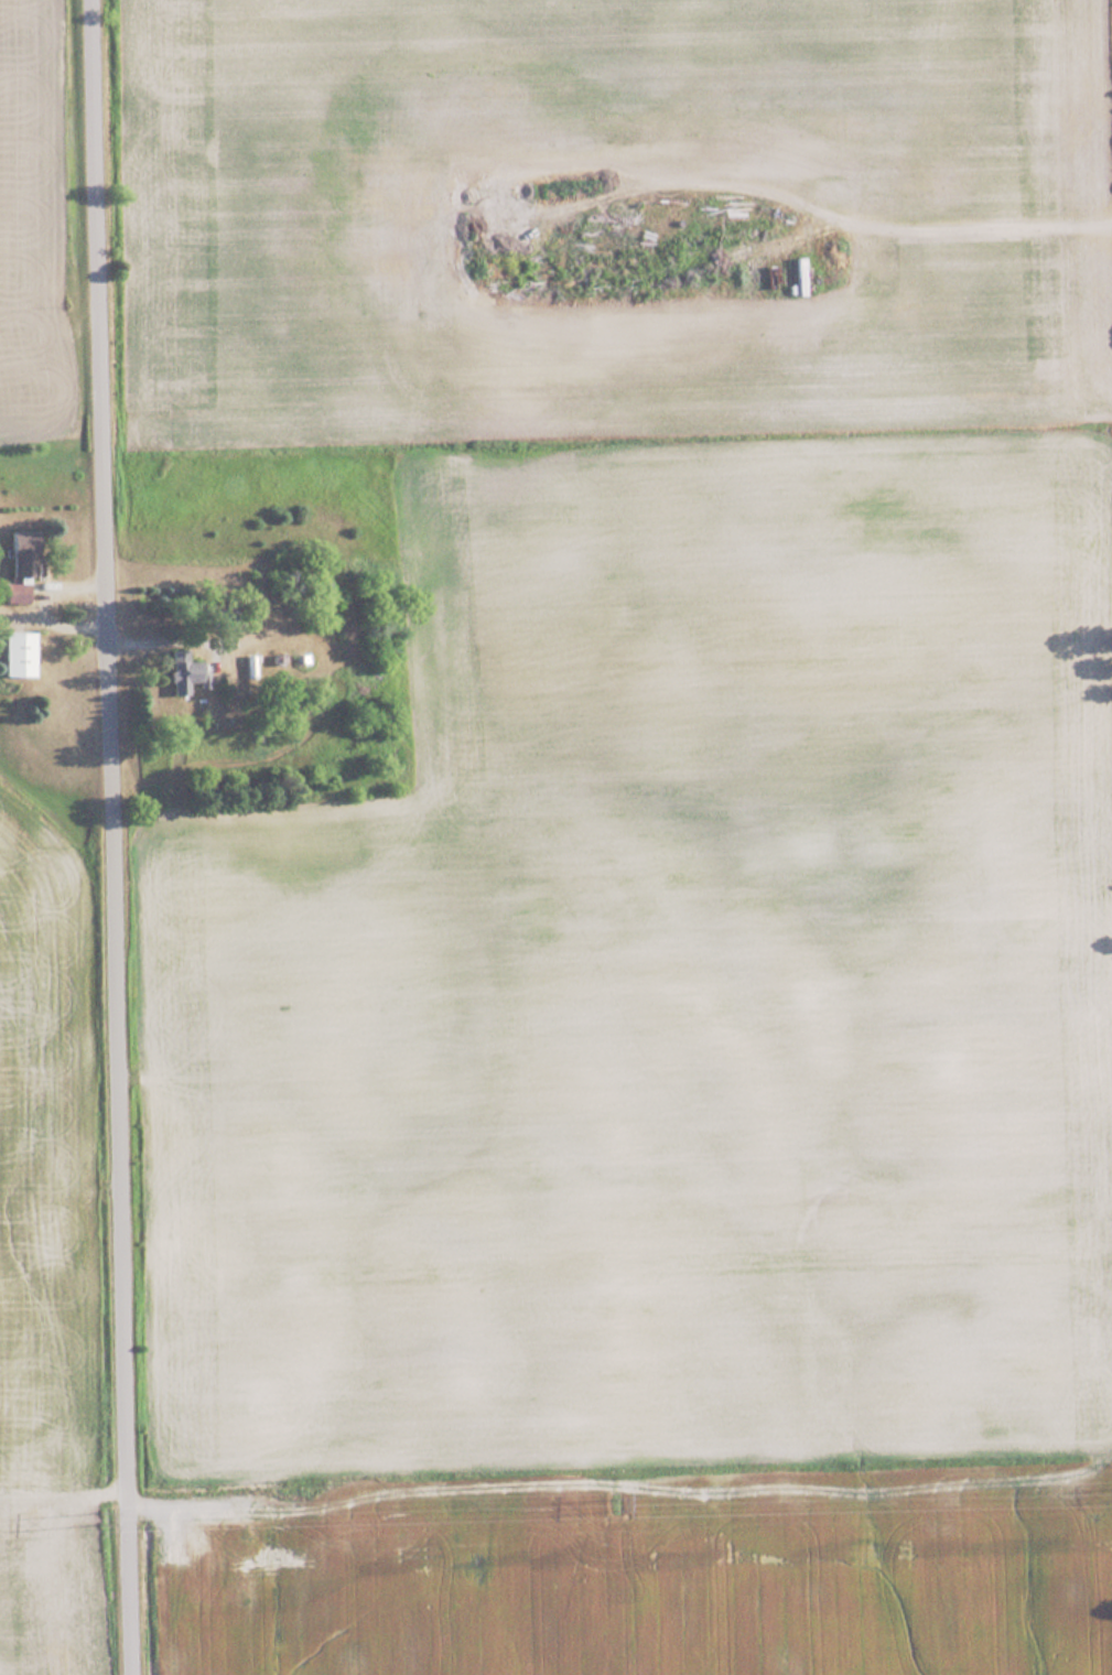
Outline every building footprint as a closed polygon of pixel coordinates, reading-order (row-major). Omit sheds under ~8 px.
[(2,546),(2,576),(30,576),(30,532),(5,532),(5,546),(2,546)] [(3,603),(23,602),(23,584),(2,584),(3,603)] [(28,632),(0,632),(0,677),(28,677),(28,632)] [(166,694),(182,694),(182,683),(204,682),(204,660),(184,660),(184,648),(166,648),(166,694)]
